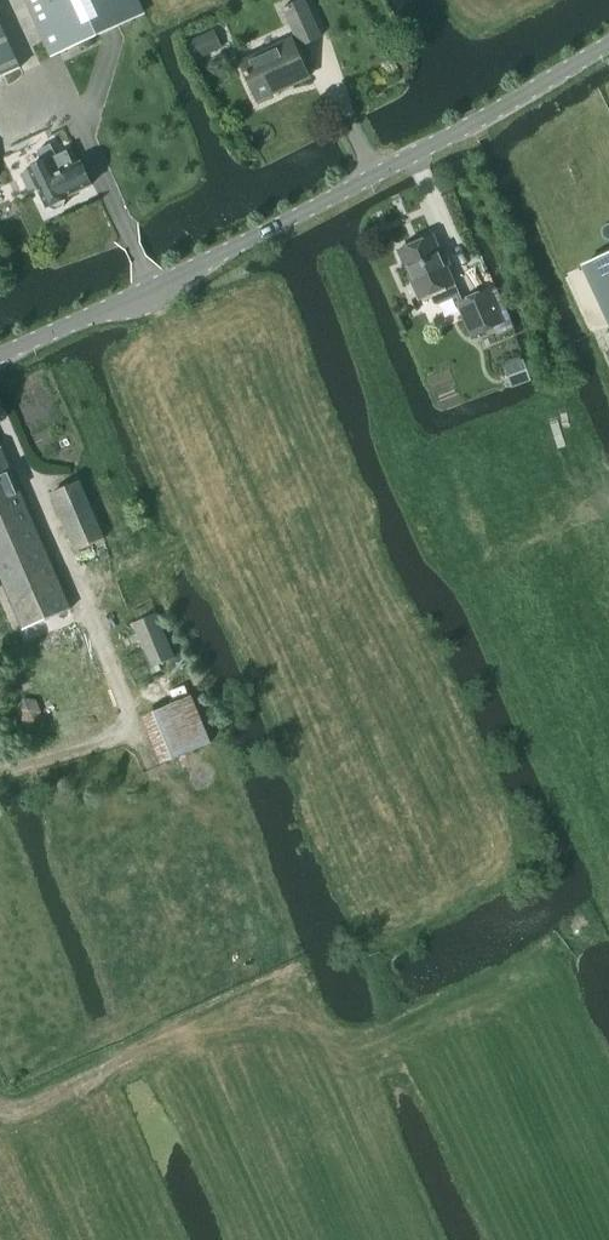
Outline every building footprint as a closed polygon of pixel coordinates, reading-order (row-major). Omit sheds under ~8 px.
[(51,58),(145,14),(139,0),(24,0),(51,58)] [(322,38),(304,0),(302,0),(282,9),(300,48),(322,38)] [(21,68),(0,21),(0,78),(21,68)] [(214,31),(187,43),(195,61),(221,49),(214,31)] [(256,101),(308,78),(291,40),(240,63),(256,101)] [(31,169),(32,170),(21,175),(29,191),(39,186),(49,207),(51,207),(58,209),(65,206),(67,200),(69,198),(68,196),(92,185),(81,162),(74,166),(68,152),(57,157),(52,146),(41,152),(45,162),(31,169)] [(433,236),(397,252),(418,299),(429,294),(432,302),(432,303),(433,303),(433,304),(434,304),(435,304),(436,304),(437,305),(459,295),(446,266),(449,264),(443,252),(441,253),(433,236)] [(583,266),(608,322),(608,254),(583,266)] [(489,290),(456,304),(470,337),(504,323),(489,290)] [(523,362),(504,369),(509,383),(510,386),(529,379),(523,362)] [(2,449),(0,450),(0,576),(24,632),(71,612),(2,449)] [(80,482),(50,495),(74,552),(104,539),(80,482)] [(149,668),(174,658),(155,613),(131,623),(149,668)] [(178,667),(133,686),(166,763),(211,744),(178,667)] [(23,700),(16,710),(20,721),(32,722),(40,713),(35,701),(23,700)]
